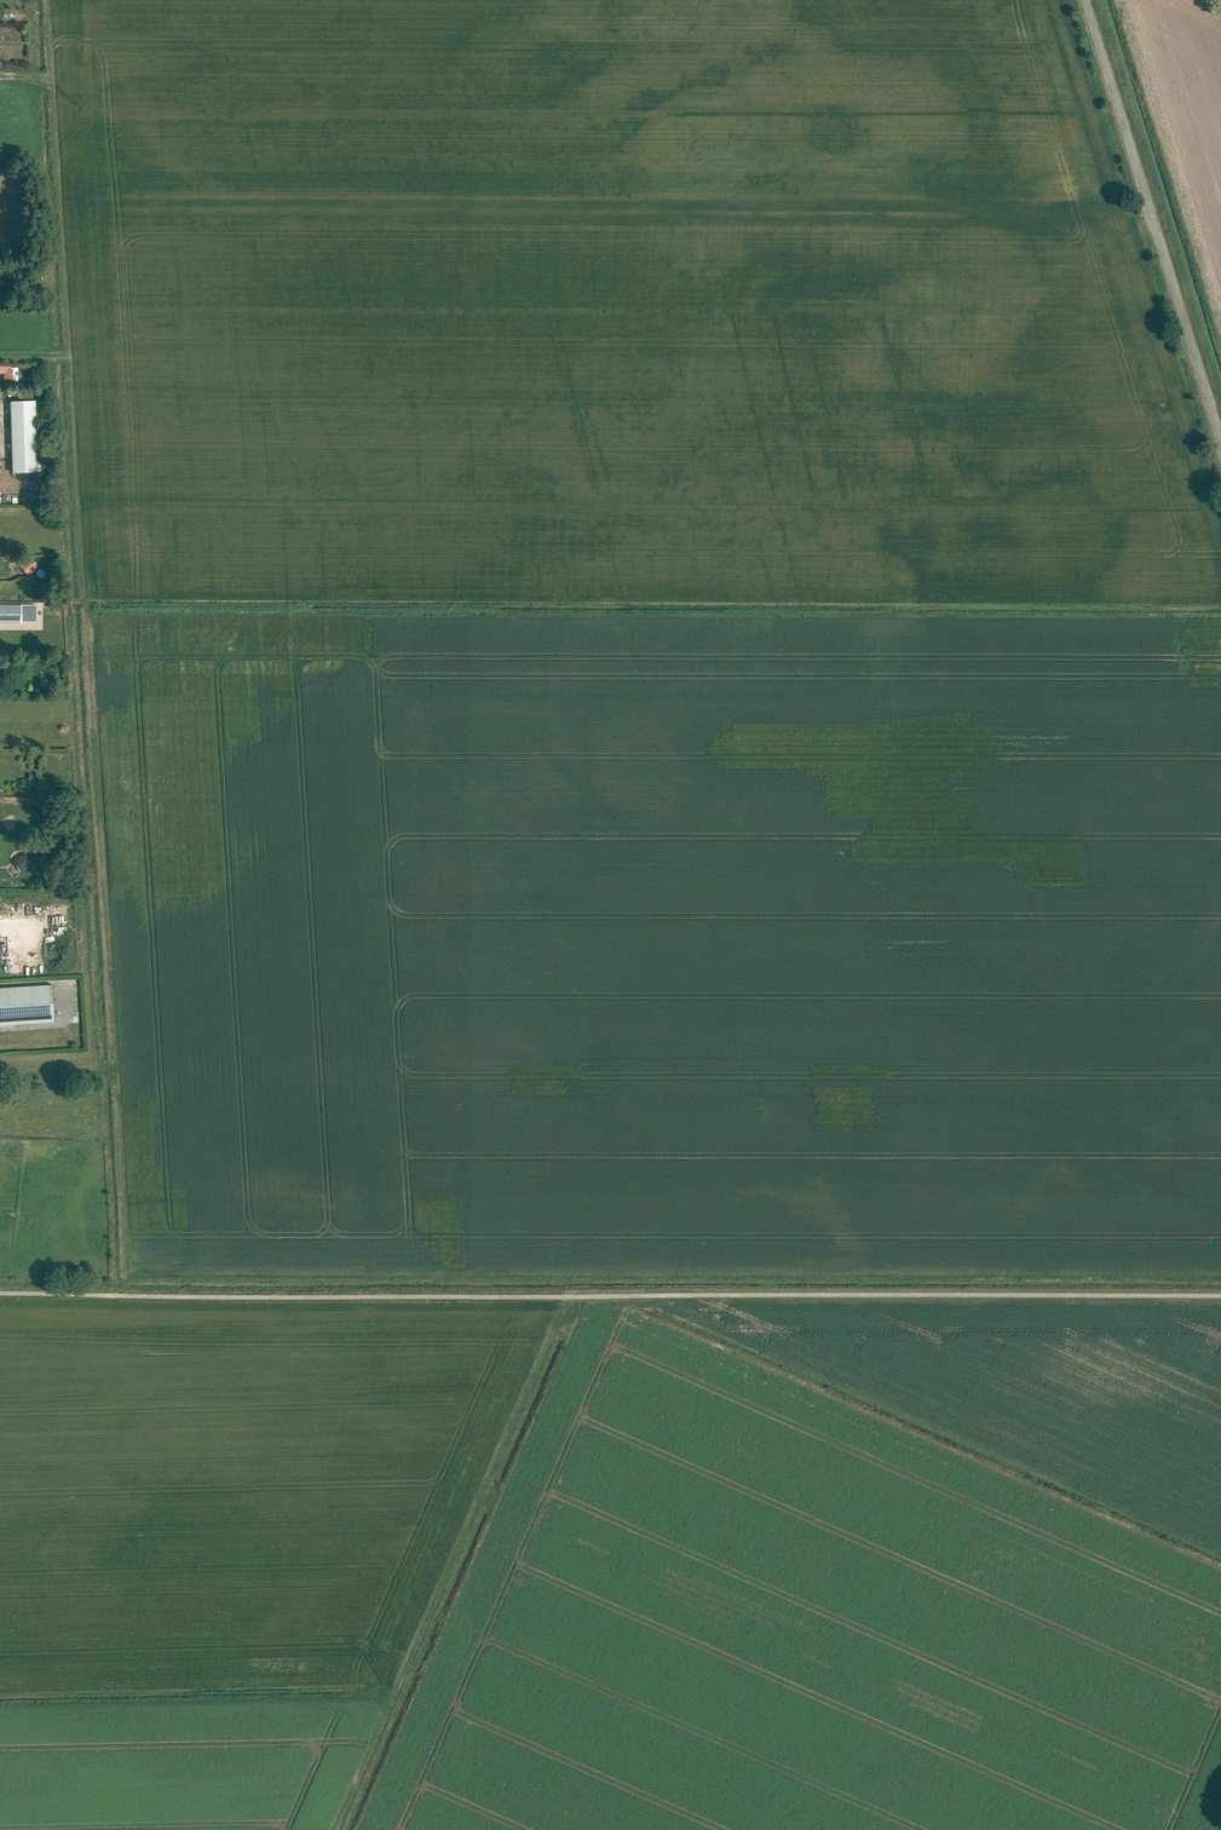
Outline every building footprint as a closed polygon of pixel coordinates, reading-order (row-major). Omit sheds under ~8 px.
[(35,401),(10,401),(12,472),(37,472),(35,401)] [(33,561),(23,570),(29,575),(38,567),(33,561)] [(22,623),(22,621),(36,621),(36,605),(0,605),(0,623),(22,623)] [(14,862),(21,872),(32,865),(25,854),(14,862)] [(14,956),(0,956),(0,976),(19,975),(19,966),(14,966),(14,956)] [(54,1022),(52,985),(0,988),(0,1025),(54,1022)]
